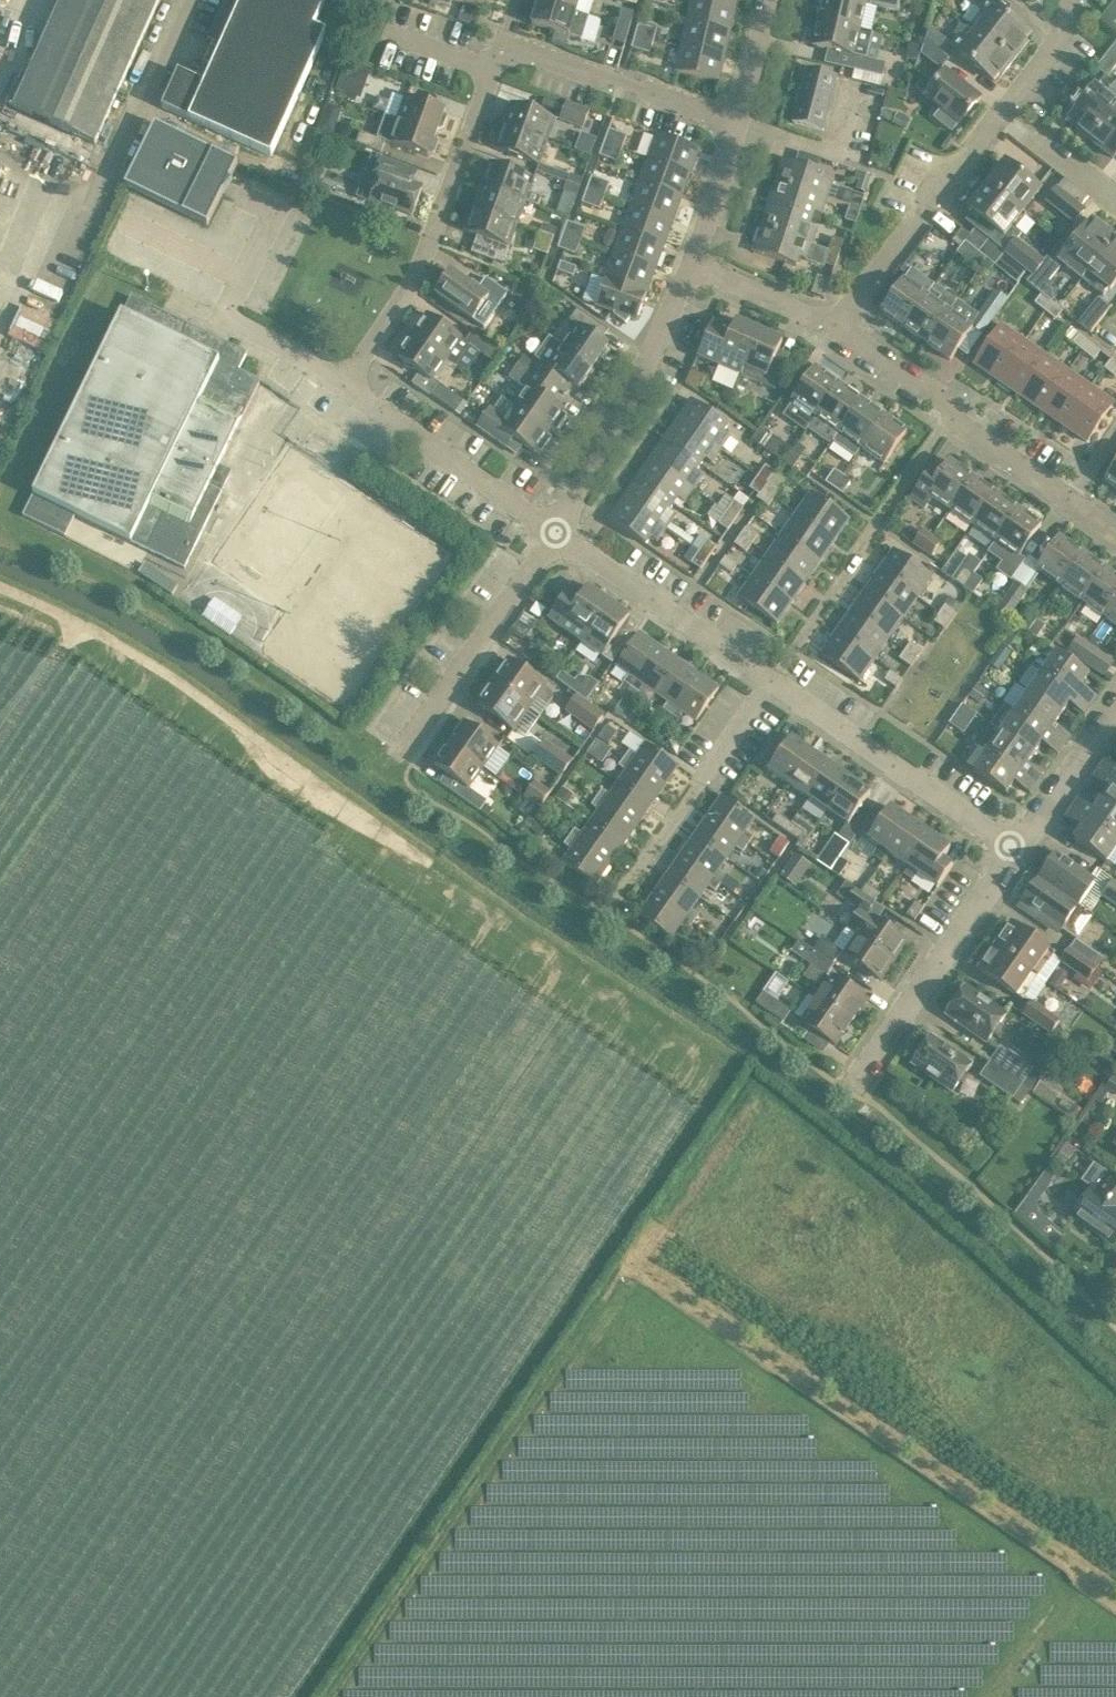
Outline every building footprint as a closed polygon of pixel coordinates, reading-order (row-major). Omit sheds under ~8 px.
[(60,7),(140,44),(159,3),(152,0),(63,0),(60,7)] [(207,39),(218,44),(201,82),(185,118),(271,157),(326,34),(314,30),(247,0),(225,0),(207,39)] [(314,30),(327,0),(247,0),(314,30)] [(430,3),(449,9),(451,3),(480,11),(483,0),(431,0),(430,3)] [(538,4),(575,15),(579,0),(539,0),(538,4)] [(687,25),(729,34),(735,10),(693,0),(692,0),(687,25)] [(735,10),(737,0),(693,0),(735,10)] [(818,21),(859,30),(865,4),(845,0),(823,0),(818,21)] [(870,6),(898,13),(901,0),(872,0),(870,6)] [(1100,21),(1115,33),(1115,0),(1100,21)] [(568,38),(575,15),(538,4),(531,27),(568,38)] [(989,4),(970,27),(1014,62),(1027,45),(1025,43),(1031,37),(989,4)] [(122,85),(140,44),(60,7),(42,48),(122,85)] [(616,27),(628,31),(633,15),(621,12),(616,27)] [(866,59),(872,33),(859,30),(818,21),(812,47),(827,50),(858,57),(855,71),(882,78),(886,63),(866,59)] [(635,37),(653,42),(657,29),(638,23),(635,37)] [(687,25),(681,49),(723,59),(729,34),(687,25)] [(628,31),(616,27),(611,42),(623,46),(628,31)] [(1002,77),(1014,62),(970,27),(953,50),(995,82),(1000,75),(1002,77)] [(926,41),(925,43),(942,56),(950,45),(930,29),(926,41)] [(653,42),(635,37),(631,50),(649,55),(653,42)] [(1107,78),(1115,66),(1115,41),(1095,69),(1107,78)] [(949,61),(942,56),(925,43),(920,56),(941,72),(949,61)] [(122,85),(42,48),(14,109),(94,147),(122,85)] [(718,85),(723,59),(681,49),(675,75),(718,85)] [(365,72),(346,65),(337,88),(356,96),(365,72)] [(807,70),(793,125),(823,132),(837,78),(807,70)] [(161,108),(185,118),(201,82),(178,72),(161,108)] [(952,134),(959,125),(960,126),(981,100),(946,73),(934,87),(924,80),(916,90),(927,98),(926,99),(941,111),(934,120),(952,134)] [(1089,141),(1115,106),(1115,104),(1104,95),(1110,88),(1101,81),(1095,88),(1094,87),(1067,123),(1089,141)] [(446,118),(443,114),(444,111),(405,98),(396,123),(435,136),(437,130),(442,129),(446,118)] [(510,105),(502,129),(545,145),(554,121),(510,105)] [(565,105),(559,122),(582,130),(588,114),(565,105)] [(1089,141),(1112,158),(1115,153),(1115,106),(1089,141)] [(438,143),(434,139),(435,136),(396,123),(389,145),(428,158),(429,155),(434,154),(438,143)] [(206,227),(222,196),(222,195),(218,193),(221,187),(224,181),(228,183),(235,170),(237,165),(154,125),(124,187),(127,188),(206,227)] [(538,167),(545,145),(502,129),(494,151),(538,167)] [(578,133),(574,150),(591,153),(594,137),(578,133)] [(603,146),(621,152),(625,139),(608,133),(603,146)] [(649,159),(691,174),(700,149),(658,134),(649,159)] [(621,152),(603,146),(598,158),(616,165),(621,152)] [(682,198),(691,174),(649,159),(640,182),(682,198)] [(369,203),(413,218),(422,192),(404,185),(408,172),(378,161),(373,174),(379,176),(369,203)] [(783,161),(775,184),(826,201),(831,186),(824,184),(827,175),(783,161)] [(1004,163),(986,186),(1021,214),(1039,191),(1004,163)] [(532,180),(489,164),(480,188),(524,204),(524,203),(536,207),(540,198),(527,194),(532,180)] [(566,183),(565,186),(578,190),(581,182),(557,173),(555,179),(566,183)] [(586,193),(603,199),(608,186),(590,180),(586,193)] [(673,221),(682,198),(640,182),(632,206),(673,221)] [(775,184),(768,207),(811,221),(814,215),(821,218),(826,201),(775,184)] [(578,190),(565,186),(562,193),(576,198),(578,190)] [(1003,236),(1021,214),(986,186),(968,209),(1003,236)] [(480,188),(471,212),(515,227),(524,204),(480,188)] [(1084,211),(1080,208),(1056,189),(1046,201),(1074,223),(1084,211)] [(603,199),(586,193),(581,206),(599,213),(603,199)] [(848,208),(860,212),(865,198),(853,195),(848,208)] [(665,245),(673,221),(632,206),(623,230),(665,245)] [(768,207),(761,230),(812,247),(817,232),(809,229),(811,221),(768,207)] [(860,212),(848,208),(844,221),(856,225),(860,212)] [(471,212),(464,233),(476,237),(470,253),(493,262),(495,256),(504,259),(515,227),(471,212)] [(1087,272),(1114,238),(1092,220),(1064,254),(1065,255),(1059,262),(1081,279),(1087,272)] [(561,238),(580,244),(585,231),(566,224),(561,238)] [(541,228),(538,236),(552,240),(555,233),(541,228)] [(959,248),(969,234),(961,229),(951,242),(959,248)] [(656,269),(665,245),(623,230),(614,254),(656,269)] [(822,268),(823,266),(834,269),(838,256),(828,252),(812,247),(761,230),(753,254),(797,268),(799,260),(822,268)] [(580,244),(561,238),(556,251),(575,258),(580,244)] [(1114,238),(1087,272),(1099,282),(1094,289),(1103,296),(1108,289),(1109,290),(1115,282),(1115,239),(1114,238)] [(828,252),(838,256),(842,243),(832,239),(828,252)] [(978,252),(987,259),(996,247),(988,240),(978,252)] [(996,247),(987,259),(994,265),(995,265),(1005,253),(996,247)] [(656,269),(614,254),(605,278),(647,293),(656,269)] [(1047,258),(1043,263),(1033,275),(1027,282),(1039,292),(1059,267),(1047,258)] [(576,268),(561,262),(557,271),(573,277),(576,268)] [(436,289),(439,291),(436,295),(473,321),(489,299),(499,306),(508,294),(485,278),(477,290),(452,272),(444,283),(442,281),(436,289)] [(637,320),(647,293),(605,278),(596,303),(627,324),(631,318),(637,320)] [(881,312),(904,328),(927,296),(904,280),(881,312)] [(904,328),(927,344),(950,312),(949,311),(937,303),(941,296),(931,289),(927,296),(904,328)] [(1034,303),(1044,311),(1051,302),(1041,294),(1034,303)] [(1003,305),(991,296),(973,321),(986,329),(1003,305)] [(160,313),(128,298),(21,516),(63,537),(74,516),(183,570),(231,473),(218,467),(259,383),(237,372),(245,355),(160,313)] [(1078,323),(1090,332),(1110,307),(1098,298),(1078,323)] [(1062,310),(1051,302),(1044,311),(1055,319),(1062,310)] [(5,337),(42,353),(56,322),(19,305),(5,337)] [(950,312),(927,344),(950,360),(972,328),(959,318),(963,312),(954,305),(949,311),(950,312)] [(560,345),(593,367),(607,347),(601,342),(608,331),(577,309),(569,321),(575,325),(561,345),(560,345)] [(427,316),(412,337),(447,360),(456,366),(470,346),(465,342),(427,316)] [(740,376),(740,375),(760,330),(738,320),(733,331),(714,322),(698,357),(740,376)] [(974,363),(997,379),(1024,340),(1001,324),(974,363)] [(783,340),(760,330),(740,375),(775,390),(790,355),(779,350),(783,340)] [(503,352),(473,331),(465,342),(470,346),(495,363),(503,352)] [(1083,350),(1090,343),(1085,339),(1079,334),(1073,342),(1083,350)] [(432,381),(447,360),(412,337),(410,340),(405,340),(398,349),(400,354),(397,358),(421,374),(413,385),(430,396),(430,395),(456,414),(463,403),(432,381)] [(540,362),(537,366),(523,357),(519,363),(559,391),(564,395),(572,384),(578,388),(593,367),(560,345),(561,345),(550,337),(535,358),(540,362)] [(997,379),(1019,394),(1046,355),(1024,340),(997,379)] [(1090,343),(1083,350),(1094,359),(1100,351),(1090,343)] [(1019,394),(1041,409),(1068,371),(1046,355),(1019,394)] [(1115,374),(1115,364),(1111,360),(1104,368),(1115,376),(1115,374)] [(527,389),(514,407),(548,431),(551,427),(555,430),(565,416),(561,413),(563,410),(552,402),(559,391),(519,363),(509,377),(527,389)] [(830,375),(819,368),(796,401),(820,417),(842,384),(841,383),(841,378),(834,373),(830,375)] [(692,371),(686,384),(699,393),(705,378),(692,371)] [(1041,409),(1064,425),(1090,386),(1068,371),(1041,409)] [(832,447),(834,445),(865,399),(842,384),(820,417),(809,432),(832,447)] [(1113,402),(1090,386),(1064,425),(1086,441),(1113,402)] [(514,407),(502,398),(493,410),(489,408),(476,427),(505,448),(512,438),(533,452),(536,449),(540,451),(550,437),(546,435),(548,431),(514,407)] [(690,399),(676,420),(720,450),(730,436),(723,431),(727,425),(690,399)] [(856,461),(865,448),(887,415),(865,399),(834,445),(856,461)] [(887,415),(865,448),(888,464),(911,431),(887,415)] [(711,464),(720,450),(676,420),(662,439),(699,464),(703,458),(711,464)] [(760,446),(784,463),(793,450),(769,434),(760,446)] [(695,470),(699,464),(662,439),(649,459),(693,489),(703,475),(695,470)] [(793,450),(784,463),(792,469),(801,456),(793,450)] [(684,502),(693,489),(649,459),(635,478),(672,504),(677,497),(684,502)] [(929,508),(936,498),(954,510),(977,477),(954,461),(947,471),(938,465),(914,498),(929,508)] [(1115,489),(1115,463),(1104,481),(1115,489)] [(765,465),(758,476),(768,483),(768,482),(774,471),(765,465)] [(825,482),(833,488),(843,475),(834,469),(825,482)] [(843,475),(833,488),(842,494),(851,481),(843,475)] [(768,483),(758,476),(749,488),(759,495),(763,490),(768,483)] [(954,510),(976,525),(999,492),(977,477),(954,510)] [(668,510),(672,504),(635,478),(622,498),(667,529),(676,515),(668,510)] [(779,490),(768,482),(768,483),(763,490),(774,498),(779,490)] [(774,498),(763,490),(759,495),(756,498),(768,506),(774,498)] [(812,492),(797,513),(835,540),(850,519),(812,492)] [(1020,507),(999,492),(976,525),(997,540),(1020,507)] [(743,508),(749,499),(740,493),(726,512),(736,518),(743,508)] [(667,529),(622,498),(608,518),(645,544),(650,536),(658,542),(667,529)] [(1020,507),(997,540),(987,555),(1001,564),(996,572),(1011,582),(1025,562),(1021,559),(1045,524),(1020,507)] [(726,512),(718,524),(727,530),(736,518),(726,512)] [(821,561),(835,540),(797,513),(782,534),(821,561)] [(740,535),(752,543),(757,536),(746,528),(740,535)] [(922,550),(931,537),(923,531),(914,544),(922,550)] [(782,534),(768,555),(806,581),(821,561),(782,534)] [(752,543),(740,535),(734,544),(746,552),(752,543)] [(1041,568),(1063,584),(1086,552),(1063,536),(1041,568)] [(940,542),(931,537),(922,550),(931,556),(940,542)] [(709,558),(717,547),(707,540),(700,551),(709,558)] [(894,550),(879,571),(918,598),(933,577),(894,550)] [(709,558),(700,551),(692,563),(701,569),(709,558)] [(1063,584),(1086,600),(1108,567),(1086,552),(1063,584)] [(792,602),(806,581),(768,555),(754,575),(792,602)] [(725,557),(720,565),(731,573),(737,565),(725,557)] [(138,572),(172,595),(178,586),(144,563),(138,572)] [(1108,615),(1115,604),(1115,573),(1108,567),(1086,600),(1108,615)] [(973,576),(964,569),(955,582),(964,588),(973,576)] [(903,618),(918,598),(879,571),(865,591),(903,618)] [(777,623),(792,602),(754,575),(739,597),(777,623)] [(982,582),(973,576),(964,588),(971,593),(973,595),(982,582)] [(1018,581),(997,611),(1008,619),(1029,588),(1018,581)] [(580,643),(608,602),(589,589),(584,597),(574,589),(551,623),(580,643)] [(889,639),(903,618),(865,591),(850,612),(889,639)] [(629,617),(608,602),(580,643),(612,665),(635,632),(624,624),(629,617)] [(536,603),(531,611),(530,613),(539,620),(546,610),(536,603)] [(940,613),(951,621),(957,613),(945,605),(940,613)] [(850,612),(836,632),(875,660),(889,639),(850,612)] [(945,630),(951,621),(940,613),(933,622),(945,630)] [(520,621),(524,624),(531,629),(536,622),(525,614),(520,621)] [(1032,626),(1027,632),(1036,639),(1045,625),(1037,619),(1032,626)] [(860,681),(875,660),(836,632),(821,654),(860,681)] [(618,690),(627,696),(659,649),(638,635),(616,667),(628,676),(618,690)] [(1088,645),(1087,644),(1077,638),(1068,652),(1078,658),(1088,645)] [(1088,645),(1078,658),(1104,676),(1113,662),(1097,651),(1099,647),(1089,640),(1087,644),(1088,645)] [(905,650),(916,658),(922,650),(910,642),(905,650)] [(678,663),(659,649),(627,696),(634,701),(644,686),(656,695),(678,663)] [(916,658),(905,650),(899,659),(910,666),(916,658)] [(1042,672),(1091,706),(1097,697),(1081,685),(1089,674),(1056,651),(1042,672)] [(496,679),(493,683),(530,708),(538,696),(549,704),(553,699),(552,693),(544,688),(545,687),(522,670),(509,661),(503,669),(501,668),(494,677),(496,679)] [(698,676),(678,663),(656,695),(668,703),(663,710),(671,715),(698,676)] [(896,687),(902,679),(890,671),(884,680),(896,687)] [(1042,672),(1028,692),(1061,714),(1068,702),(1085,714),(1091,706),(1042,672)] [(671,715),(665,723),(668,725),(677,724),(684,714),(696,722),(718,690),(698,676),(671,715)] [(515,730),(530,708),(493,683),(492,685),(490,684),(483,692),(486,694),(478,704),(515,730)] [(1028,692),(1015,711),(1064,745),(1070,736),(1053,724),(1061,714),(1028,692)] [(595,730),(604,717),(576,698),(568,711),(595,730)] [(946,722),(960,733),(974,714),(960,703),(946,722)] [(1015,711),(1006,704),(992,725),(1001,731),(1033,753),(1041,742),(1058,754),(1064,745),(1015,711)] [(485,768),(493,756),(500,747),(465,722),(450,744),(485,768)] [(617,732),(606,725),(597,738),(608,745),(617,732)] [(1001,731),(987,751),(1036,784),(1043,776),(1026,764),(1033,753),(1001,731)] [(756,763),(769,772),(788,785),(810,754),(791,740),(786,747),(773,737),(756,763)] [(599,759),(608,745),(597,738),(587,751),(599,759)] [(564,774),(573,761),(545,743),(537,755),(564,774)] [(625,759),(665,787),(679,767),(645,743),(637,755),(630,751),(625,759)] [(433,759),(437,762),(435,765),(469,790),(485,768),(450,744),(447,748),(443,745),(433,759)] [(1036,784),(987,751),(974,771),(1006,793),(1014,782),(1030,793),(1036,784)] [(788,785),(808,799),(830,767),(810,754),(788,785)] [(651,806),(665,787),(625,759),(620,766),(626,771),(618,783),(651,806)] [(1115,781),(1115,768),(1105,760),(1099,769),(1115,781)] [(808,799),(827,812),(849,781),(830,767),(808,799)] [(1099,769),(1093,778),(1109,789),(1101,800),(1115,810),(1115,781),(1099,769)] [(870,795),(849,781),(827,812),(848,827),(870,795)] [(553,792),(552,791),(538,782),(528,797),(543,807),(553,792)] [(637,826),(651,806),(618,783),(610,794),(603,790),(597,798),(637,826)] [(563,788),(556,798),(566,806),(574,795),(563,788)] [(463,799),(485,814),(488,817),(493,809),(485,804),(487,802),(469,790),(463,799)] [(708,817),(748,846),(754,837),(746,832),(755,820),(722,797),(708,817)] [(624,845),(637,826),(597,798),(592,805),(599,810),(591,822),(624,845)] [(1101,800),(1094,810),(1078,799),(1072,808),(1115,839),(1115,810),(1101,800)] [(856,834),(878,849),(873,856),(882,862),(887,855),(886,855),(909,822),(889,808),(881,818),(872,811),(856,834)] [(1072,808),(1066,817),(1082,828),(1074,839),(1107,862),(1115,850),(1115,839),(1072,808)] [(549,824),(541,819),(538,816),(529,828),(541,836),(549,824)] [(785,832),(790,825),(777,816),(772,823),(785,832)] [(743,853),(748,846),(708,817),(695,836),(727,860),(735,847),(743,853)] [(610,865),(624,845),(591,822),(582,834),(576,829),(571,837),(610,865)] [(887,855),(906,868),(929,835),(909,822),(886,855),(887,855)] [(790,825),(785,832),(798,842),(804,834),(790,825)] [(847,843),(834,834),(816,859),(829,869),(847,843)] [(951,867),(941,860),(949,850),(929,835),(906,868),(907,869),(904,874),(912,880),(915,875),(936,889),(951,867)] [(695,836),(681,856),(721,884),(727,876),(719,871),(727,860),(695,836)] [(596,885),(610,865),(571,837),(565,845),(572,850),(563,862),(596,885)] [(777,878),(794,888),(808,863),(791,853),(777,878)] [(1056,853),(1039,878),(1079,905),(1096,881),(1056,853)] [(681,856),(668,875),(700,899),(709,886),(716,891),(721,884),(681,856)] [(840,858),(830,872),(838,878),(848,864),(840,858)] [(694,923),(699,915),(692,910),(700,899),(668,875),(654,895),(694,923)] [(1024,891),(1028,894),(1022,903),(1075,940),(1092,916),(1078,906),(1079,905),(1039,878),(1036,883),(1032,880),(1024,891)] [(1112,880),(1100,897),(1115,908),(1115,883),(1112,880)] [(874,903),(879,896),(879,895),(866,886),(861,893),(874,903)] [(871,918),(871,919),(867,916),(874,904),(855,891),(847,902),(860,911),(848,929),(859,937),(859,936),(893,960),(906,942),(871,918)] [(688,931),(694,923),(654,895),(640,915),(672,938),(681,926),(688,931)] [(914,922),(923,908),(915,903),(906,917),(914,922)] [(1011,923),(995,946),(1033,973),(1043,959),(1049,963),(1055,954),(1011,923)] [(881,979),(893,960),(859,936),(859,937),(846,955),(881,979)] [(822,938),(814,950),(834,964),(842,951),(822,938)] [(834,964),(814,950),(814,951),(799,940),(791,952),(826,976),(834,964)] [(1023,986),(1033,973),(995,946),(978,969),(1023,1001),(1030,991),(1023,986)] [(1087,981),(1096,968),(1069,950),(1060,962),(1087,981)] [(834,977),(818,1000),(850,1023),(867,999),(834,977)] [(1006,1015),(966,987),(947,1014),(987,1042),(1006,1015)] [(791,1011),(764,992),(756,1003),(783,1022),(791,1011)] [(835,1045),(850,1023),(818,1000),(803,1023),(835,1045)] [(1032,1002),(1024,1014),(1052,1033),(1060,1021),(1032,1002)] [(933,1035),(913,1063),(953,1091),(973,1064),(933,1035)] [(1108,1049),(1115,1055),(1115,1037),(1108,1049)] [(1001,1046),(991,1060),(1031,1089),(1042,1075),(1001,1046)] [(1021,1103),(1031,1089),(991,1060),(981,1075),(1021,1103)] [(1013,1213),(1058,1245),(1067,1232),(1033,1208),(1055,1176),(1045,1168),(1013,1213)] [(1073,1215),(1112,1244),(1115,1238),(1115,1178),(1109,1173),(1096,1190),(1093,1187),(1073,1215)]
